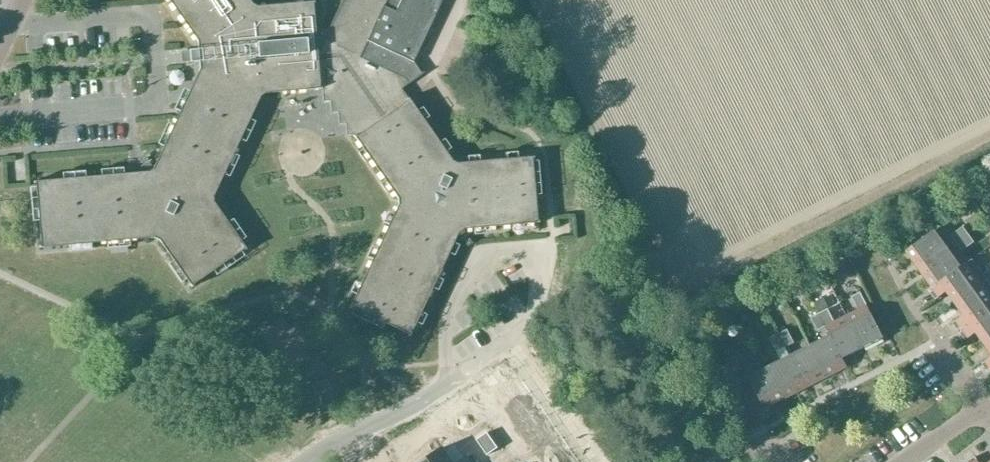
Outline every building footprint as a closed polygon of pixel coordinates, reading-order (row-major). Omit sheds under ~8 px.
[(345,125),(345,137),(351,136),(396,200),(397,206),(348,310),(408,338),(457,234),(462,231),(537,224),(532,158),(456,164),(450,162),(400,90),(423,74),(413,61),(440,2),(436,0),(342,0),(328,30),(315,31),(313,3),(256,8),(250,5),(247,0),(166,0),(196,43),(198,70),(152,169),(147,173),(32,183),(38,249),(152,239),(158,242),(190,289),(245,251),(212,204),(212,198),(259,98),(264,95),(321,90),(322,103),(329,103),(330,114),(337,114),(338,126),(345,125)] [(175,67),(163,70),(165,83),(178,80),(175,67)] [(955,244),(968,235),(962,227),(950,237),(955,244)] [(948,250),(935,231),(905,252),(919,271),(948,250)] [(974,243),(968,235),(955,244),(961,252),(974,243)] [(961,268),(948,250),(919,271),(931,288),(961,268)] [(853,273),(846,260),(836,265),(843,278),(853,273)] [(972,260),(961,268),(931,288),(933,291),(930,293),(934,300),(945,293),(953,303),(989,277),(989,263),(983,268),(986,272),(982,275),(972,260)] [(953,303),(962,317),(951,324),(957,332),(989,309),(989,277),(953,303)] [(855,310),(843,316),(861,349),(881,339),(857,294),(849,298),(855,310)] [(823,300),(814,305),(818,314),(827,309),(823,300)] [(845,357),(861,349),(843,316),(833,321),(827,309),(818,314),(825,325),(823,326),(828,336),(841,360),(845,357)] [(957,332),(964,342),(975,334),(983,345),(989,340),(989,309),(957,332)] [(825,325),(818,314),(810,318),(816,330),(822,326),(823,326),(825,325)] [(786,330),(777,335),(784,347),(792,342),(786,330)] [(784,347),(777,335),(769,339),(775,351),(784,347)] [(845,368),(841,360),(828,336),(805,348),(822,380),(845,368)] [(782,360),(798,392),(822,380),(805,348),(782,360)] [(740,369),(733,358),(725,362),(731,374),(740,369)] [(981,366),(988,377),(989,376),(989,359),(981,366)] [(775,404),(798,392),(782,360),(758,372),(775,404)] [(763,411),(775,404),(758,372),(735,385),(750,413),(751,412),(761,407),(763,411)] [(487,432),(477,440),(482,447),(493,440),(487,432)] [(493,440),(482,447),(488,455),(498,448),(493,440)] [(423,461),(454,461),(444,447),(423,461)]
